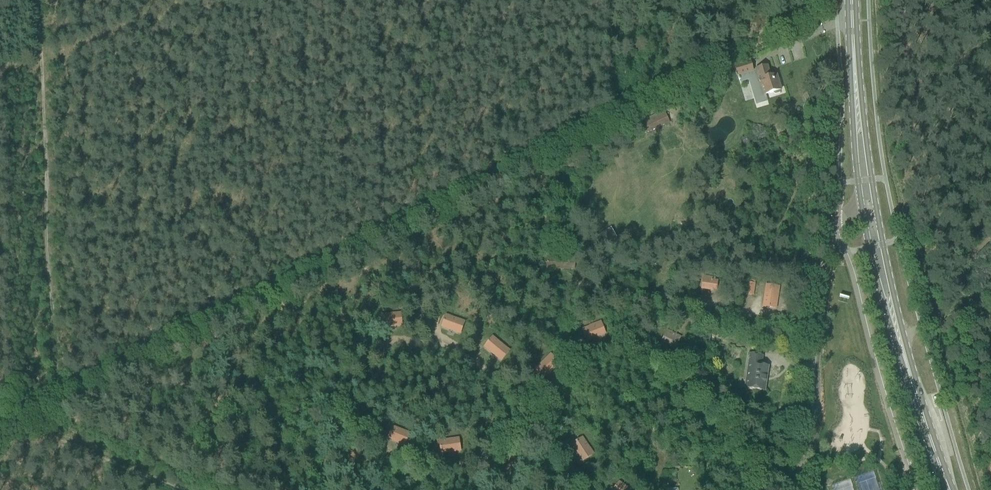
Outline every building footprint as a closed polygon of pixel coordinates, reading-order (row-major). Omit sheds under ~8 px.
[(826,66),(826,54),(814,54),(814,67),(826,66)] [(750,61),(734,66),(737,77),(748,74),(750,81),(757,105),(767,102),(765,95),(771,93),(773,93),(775,95),(780,93),(780,91),(781,91),(776,75),(770,77),(767,67),(758,69),(756,70),(753,71),(750,61)] [(665,113),(637,126),(641,136),(670,123),(665,113)] [(611,229),(601,235),(607,244),(617,238),(611,229)] [(702,289),(716,291),(718,278),(704,276),(702,289)] [(753,295),(755,284),(747,282),(746,294),(753,295)] [(763,307),(776,308),(779,287),(766,286),(763,307)] [(382,317),(383,327),(402,325),(401,315),(382,317)] [(442,327),(460,333),(463,324),(446,317),(442,327)] [(584,331),(587,341),(605,334),(601,325),(584,331)] [(666,333),(661,342),(675,349),(681,337),(673,333),(671,336),(666,333)] [(485,347),(501,361),(507,353),(491,339),(485,347)] [(745,388),(745,389),(765,392),(768,367),(761,366),(763,356),(750,354),(746,380),(745,388)] [(536,370),(544,378),(559,363),(551,355),(536,370)] [(388,438),(406,445),(410,436),(392,429),(388,438)] [(573,445),(583,460),(593,454),(583,438),(573,445)] [(440,444),(441,454),(460,451),(459,441),(440,444)]
